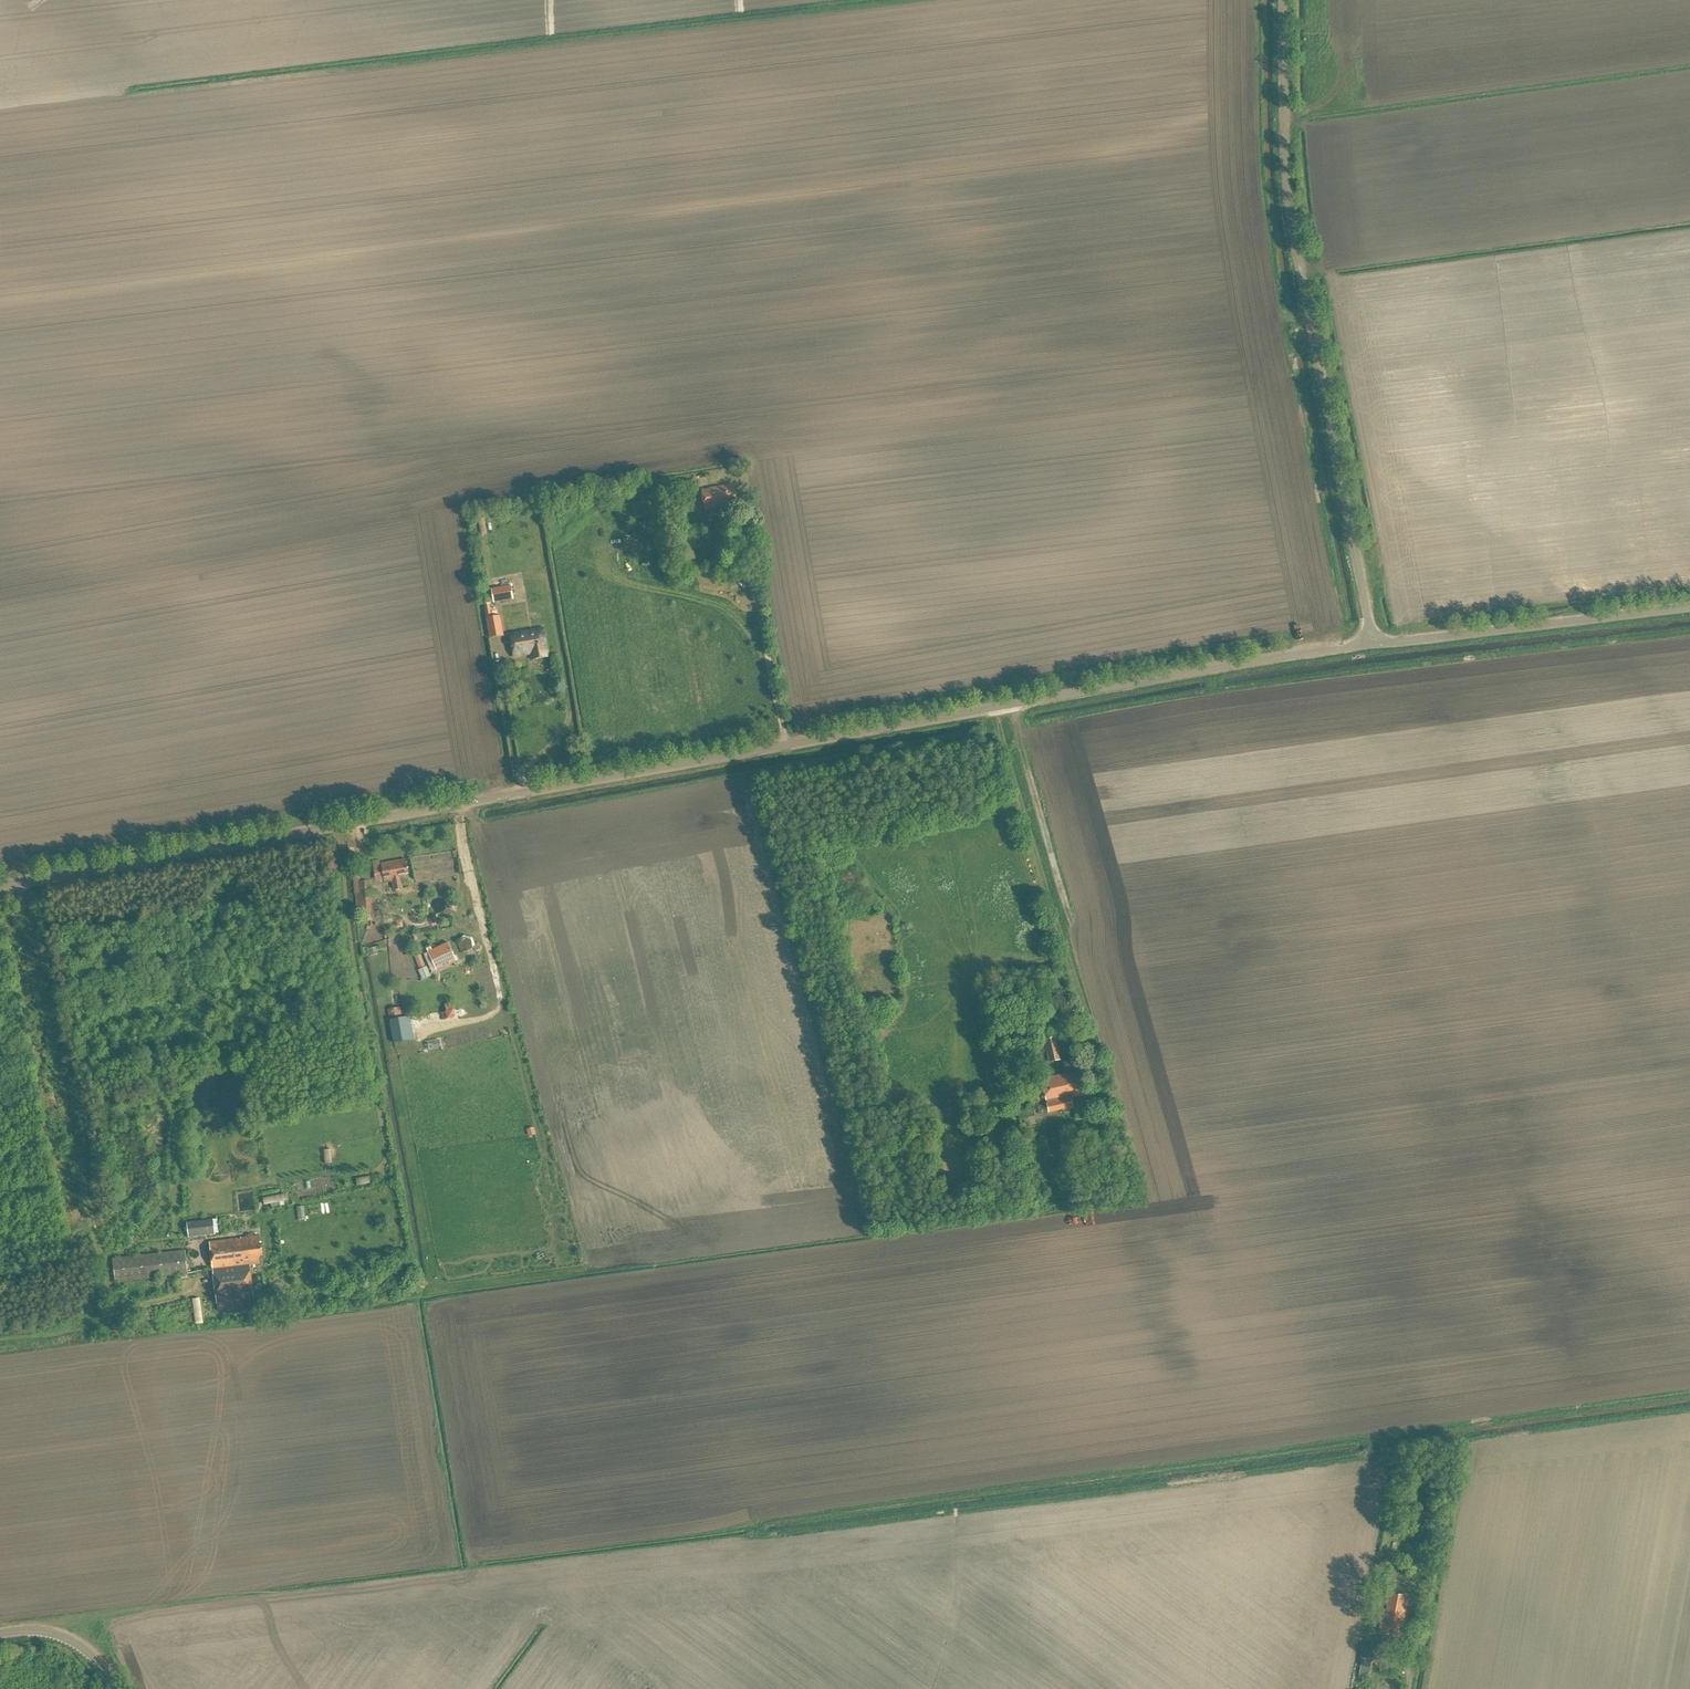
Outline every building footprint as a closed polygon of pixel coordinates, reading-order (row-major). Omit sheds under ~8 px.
[(704,510),(728,506),(729,512),(737,511),(734,491),(732,491),(731,486),(701,491),(704,510)] [(492,591),(494,604),(513,600),(511,587),(492,591)] [(502,637),(498,617),(486,620),(490,640),(502,637)] [(531,655),(532,660),(546,658),(541,630),(510,636),(513,658),(531,655)] [(409,873),(407,860),(381,864),(380,861),(372,862),(375,880),(383,879),(384,882),(392,881),(394,890),(403,889),(401,878),(407,877),(406,873),(409,873)] [(375,921),(372,882),(357,882),(358,895),(356,895),(357,908),(360,908),(361,922),(375,921)] [(461,949),(471,949),(471,938),(461,939),(461,949)] [(450,943),(428,953),(436,971),(458,961),(450,943)] [(401,1008),(388,1010),(390,1021),(403,1019),(401,1008)] [(1048,1064),(1060,1062),(1055,1039),(1043,1041),(1048,1064)] [(1075,1073),(1041,1080),(1048,1114),(1071,1109),(1069,1098),(1083,1095),(1080,1080),(1076,1081),(1075,1073)] [(1016,1112),(1019,1129),(1035,1125),(1032,1109),(1016,1112)] [(371,1176),(358,1178),(359,1185),(372,1183),(371,1176)] [(300,1219),(307,1218),(305,1206),(299,1207),(300,1219)] [(188,1239),(215,1236),(213,1220),(187,1224),(188,1239)] [(258,1238),(209,1244),(217,1312),(254,1308),(249,1265),(259,1264),(258,1257),(262,1257),(260,1245),(259,1245),(258,1238)] [(187,1275),(185,1251),(113,1259),(115,1284),(187,1275)] [(1400,1634),(1405,1611),(1402,1611),(1404,1601),(1401,1600),(1401,1597),(1386,1594),(1379,1630),(1400,1634)] [(1365,1648),(1362,1666),(1370,1668),(1372,1659),(1379,1661),(1380,1651),(1365,1648)]
